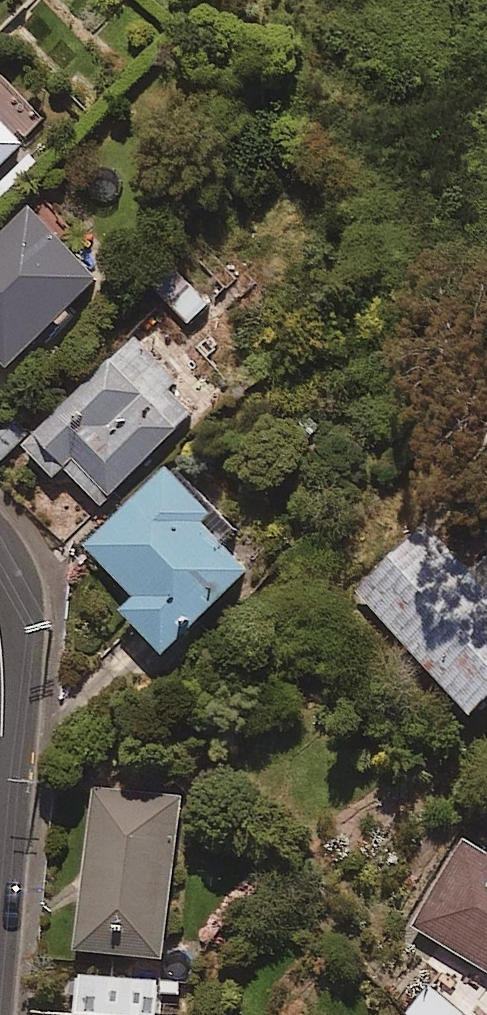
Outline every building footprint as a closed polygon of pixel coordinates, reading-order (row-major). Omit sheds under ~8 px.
[(0,123),(0,179),(28,151),(0,123)] [(32,211),(0,243),(0,364),(14,378),(106,286),(32,211)] [(208,415),(139,343),(26,451),(58,484),(68,474),(106,513),(208,415)] [(0,424),(0,468),(22,446),(0,424)] [(220,528),(171,476),(89,552),(140,607),(126,619),(170,666),(256,585),(211,537),(220,528)] [(436,526),(360,594),(480,726),(486,720),(486,570),(481,576),(436,526)] [(185,802),(97,794),(81,959),(170,968),(185,802)] [(466,845),(413,930),(486,977),(486,859),(466,845)] [(82,981),(79,1014),(162,1014),(164,988),(82,981)] [(434,998),(421,1014),(458,1014),(434,998)]
